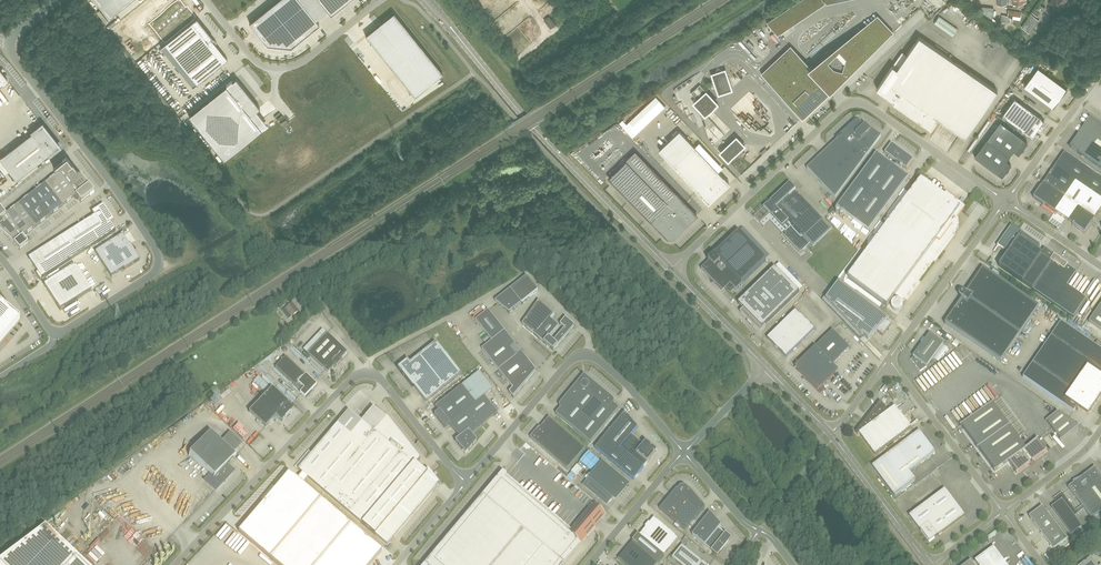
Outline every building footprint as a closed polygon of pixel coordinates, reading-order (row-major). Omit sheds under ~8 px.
[(109,16),(129,0),(96,0),(109,16)] [(249,22),(256,31),(257,31),(260,35),(267,44),(291,46),(304,36),(304,35),(308,32),(308,33),(319,24),(315,19),(327,10),(319,0),(277,0),(276,1),(249,22)] [(327,10),(331,14),(348,0),(319,0),(327,10)] [(1059,11),(1066,4),(1065,3),(1067,0),(1052,0),(1049,2),(1059,11)] [(805,16),(797,2),(776,16),(785,29),(805,16)] [(394,12),(365,35),(414,96),(443,73),(394,12)] [(1039,20),(1031,14),(1022,27),(1030,33),(1039,20)] [(555,24),(549,16),(544,20),(551,28),(555,24)] [(958,29),(939,16),(934,23),(952,36),(958,29)] [(227,59),(215,43),(216,42),(197,18),(195,19),(165,44),(197,84),(227,59)] [(854,36),(819,68),(821,70),(834,84),(837,81),(839,83),(887,38),(872,23),(856,38),(854,36)] [(774,44),(778,41),(774,35),(769,39),(774,44)] [(894,102),(917,118),(918,117),(922,120),(922,121),(931,128),(936,120),(935,120),(937,117),(965,137),(997,91),(919,37),(907,55),(902,52),(892,66),(876,89),(895,101),(894,102)] [(787,51),(762,74),(801,115),(825,92),(821,87),(810,80),(808,78),(799,71),(795,67),(799,64),(787,51)] [(1053,107),(1067,89),(1038,67),(1024,86),(1053,107)] [(721,89),(727,87),(724,79),(724,77),(722,75),(718,76),(717,79),(719,81),(721,89)] [(226,85),(188,115),(224,159),(262,129),(267,124),(256,111),(257,110),(260,107),(258,105),(257,104),(256,103),(255,102),(254,100),(252,98),(236,78),(234,79),(232,81),(231,80),(226,85)] [(706,91),(700,84),(691,93),(698,100),(694,103),(705,115),(711,109),(718,103),(706,91)] [(633,137),(665,106),(656,96),(627,124),(623,120),(620,123),(633,137)] [(1015,98),(1002,115),(1032,136),(1044,120),(1015,98)] [(881,136),(869,128),(868,129),(868,128),(867,129),(865,127),(866,126),(865,125),(864,126),(857,119),(836,139),(837,140),(832,145),(833,146),(824,155),(823,154),(807,169),(835,199),(881,136)] [(1071,148),(1076,152),(1077,150),(1079,152),(1078,154),(1100,169),(1100,125),(1094,120),(1085,133),(1082,132),(1071,148)] [(1023,138),(1000,121),(974,156),(997,173),(1002,176),(1011,164),(1006,161),(1014,150),(1019,154),(1027,142),(1023,139),(1023,138)] [(0,157),(0,159),(16,180),(59,146),(42,124),(0,157)] [(745,145),(737,138),(721,153),(728,161),(745,145)] [(869,231),(908,177),(897,169),(900,165),(906,169),(913,160),(905,154),(904,153),(903,153),(902,154),(900,153),(901,152),(901,151),(900,150),(891,144),(885,153),(891,158),(888,162),(876,153),(837,207),(869,231)] [(696,148),(676,168),(709,203),(729,183),(696,148)] [(1084,233),(1100,209),(1100,178),(1065,153),(1058,162),(1054,168),(1047,179),(1044,183),(1041,187),(1039,189),(1039,190),(1033,198),(1042,204),(1045,206),(1046,206),(1073,224),(1072,225),(1076,227),(1084,233)] [(0,209),(0,231),(1,232),(2,233),(3,234),(4,235),(8,238),(10,240),(14,244),(16,246),(19,250),(20,250),(28,244),(23,237),(76,196),(81,203),(94,192),(67,157),(53,167),(58,174),(6,215),(1,208),(0,209)] [(669,204),(627,160),(609,178),(640,209),(668,238),(673,238),(697,215),(677,195),(669,204)] [(960,209),(944,197),(920,180),(848,278),(887,307),(895,295),(903,301),(905,298),(933,261),(958,227),(955,225),(956,223),(956,219),(953,217),(960,209)] [(767,205),(754,217),(760,224),(768,216),(771,219),(773,218),(785,231),(782,234),(800,253),(810,244),(813,247),(832,229),(823,219),(790,183),(770,202),(767,205)] [(42,279),(116,231),(110,223),(114,221),(104,205),(92,212),(94,216),(28,258),(37,272),(36,273),(40,280),(42,279)] [(1012,226),(998,246),(1008,253),(1021,234),(1022,233),(1012,226)] [(739,232),(715,255),(714,255),(708,260),(709,262),(701,269),(702,271),(703,270),(708,276),(710,279),(710,278),(714,282),(713,282),(715,284),(716,284),(721,290),(729,282),(734,288),(734,289),(736,291),(742,285),(741,284),(766,261),(739,232)] [(1008,253),(998,267),(1022,282),(1032,289),(1073,318),(1086,299),(1067,286),(1076,272),(1067,266),(1068,265),(1063,261),(1063,262),(1061,261),(1061,260),(1054,255),(1053,256),(1050,254),(1051,253),(1047,250),(1045,249),(1044,250),(1041,254),(1036,251),(1039,246),(1021,234),(1008,253)] [(140,260),(137,257),(138,257),(137,256),(137,255),(136,254),(133,250),(134,250),(133,249),(130,245),(130,244),(129,245),(122,235),(106,246),(95,252),(111,277),(123,269),(124,270),(125,270),(129,267),(130,267),(129,267),(131,266),(131,265),(136,263),(136,262),(140,260)] [(75,265),(44,285),(60,311),(91,291),(75,265)] [(765,326),(799,292),(775,268),(738,304),(743,309),(740,312),(760,332),(766,327),(765,326)] [(966,294),(964,292),(963,291),(962,291),(961,292),(960,292),(959,293),(959,294),(959,295),(959,296),(960,297),(962,299),(945,324),(1000,362),(1039,306),(983,268),(966,294)] [(538,291),(527,276),(511,289),(522,303),(538,291)] [(838,278),(822,300),(860,339),(863,335),(868,340),(877,331),(883,336),(891,324),(888,321),(891,318),(838,278)] [(522,303),(511,289),(495,301),(509,313),(522,303)] [(897,299),(896,299),(895,299),(894,299),(894,300),(893,300),(892,301),(892,302),(891,302),(891,303),(891,304),(891,305),(891,306),(891,307),(891,308),(892,308),(892,309),(893,309),(893,310),(894,310),(895,311),(896,311),(897,311),(898,311),(898,310),(899,310),(900,310),(900,309),(901,309),(902,308),(902,307),(902,306),(902,305),(903,305),(903,304),(902,304),(902,303),(902,302),(901,301),(900,300),(899,299),(898,299),(897,299)] [(554,315),(539,301),(522,325),(536,336),(550,319),(554,315)] [(20,319),(0,302),(0,342),(20,319)] [(298,311),(292,303),(285,309),(291,317),(298,311)] [(1089,322),(1100,331),(1100,304),(1089,322)] [(1055,317),(1059,311),(1052,307),(1049,313),(1055,317)] [(492,341),(505,331),(488,310),(476,321),(492,341)] [(815,330),(796,310),(767,338),(786,358),(815,330)] [(550,319),(536,336),(554,351),(575,326),(566,318),(560,325),(565,328),(553,342),(549,338),(559,326),(550,319)] [(1061,322),(1023,377),(1073,412),(1077,407),(1088,415),(1100,396),(1100,350),(1061,322)] [(832,330),(795,367),(818,390),(838,370),(832,365),(850,348),(832,330)] [(522,352),(505,331),(492,341),(482,349),(499,371),(522,352)] [(943,344),(929,333),(913,356),(913,357),(911,359),(920,371),(926,367),(926,366),(943,344)] [(327,334),(307,354),(328,373),(333,367),(334,368),(342,360),(341,359),(347,353),(327,334)] [(762,342),(755,335),(753,337),(753,336),(751,338),(759,346),(760,344),(762,342)] [(461,375),(435,343),(409,363),(407,360),(397,368),(412,387),(413,387),(426,402),(461,375)] [(938,361),(948,348),(943,345),(933,358),(938,361)] [(537,371),(522,352),(499,371),(513,388),(509,393),(513,398),(537,371)] [(309,388),(314,383),(286,357),(275,368),(306,397),(312,391),(309,388)] [(613,399),(584,375),(560,404),(560,405),(560,406),(560,407),(560,408),(561,409),(556,415),(590,443),(619,409),(613,404),(614,403),(614,402),(614,401),(614,400),(613,399)] [(484,396),(475,403),(461,386),(435,407),(438,411),(434,414),(444,428),(449,424),(459,437),(455,440),(462,450),(462,449),(465,453),(468,449),(469,450),(477,441),(471,434),(497,413),(484,396)] [(272,388),(249,412),(265,428),(276,416),(282,422),(285,418),(290,413),(293,410),(288,404),(288,403),(272,388)] [(361,392),(358,394),(365,404),(368,402),(371,406),(374,403),(367,393),(363,396),(361,392)] [(895,407),(888,412),(880,402),(856,433),(858,435),(859,434),(859,435),(875,456),(911,429),(895,407)] [(992,403),(961,426),(995,472),(1008,462),(1016,473),(1046,451),(1037,440),(1026,448),(992,403)] [(222,430),(239,413),(231,405),(219,417),(223,421),(218,426),(222,430)] [(637,427),(625,412),(595,448),(634,480),(644,467),(647,463),(648,463),(657,451),(646,442),(643,445),(631,435),(637,427)] [(1078,427),(1057,413),(1046,421),(1052,429),(1061,440),(1078,427)] [(371,532),(387,546),(439,484),(440,484),(427,469),(425,472),(416,464),(419,459),(420,459),(386,417),(363,445),(350,434),(311,481),(341,506),(371,532)] [(539,427),(530,438),(567,470),(585,449),(549,418),(540,428),(539,427)] [(239,425),(233,432),(238,436),(244,430),(239,425)] [(246,431),(236,441),(242,447),(246,443),(249,446),(257,438),(252,433),(249,435),(246,431)] [(935,453),(919,431),(872,466),(895,496),(914,482),(907,474),(935,453)] [(236,456),(211,432),(190,454),(212,475),(206,481),(215,490),(233,472),(226,465),(236,456)] [(602,463),(588,451),(580,462),(594,473),(602,463)] [(629,485),(602,463),(585,483),(609,503),(615,496),(618,499),(629,485)] [(1068,488),(1081,506),(1084,509),(1091,519),(1100,512),(1100,476),(1095,468),(1082,477),(1083,479),(1074,483),(1068,488)] [(502,471),(424,563),(423,564),(562,564),(580,544),(581,545),(606,515),(592,503),(568,532),(503,478),(506,475),(502,471)] [(270,558),(320,499),(303,484),(307,478),(302,473),(297,479),(289,472),(238,532),(270,558)] [(690,489),(689,490),(687,487),(685,486),(684,486),(682,486),(681,486),(679,488),(677,490),(677,489),(671,496),(669,498),(660,509),(685,531),(705,507),(704,506),(703,507),(700,503),(701,503),(690,489)] [(965,516),(945,489),(909,516),(919,529),(920,529),(921,530),(929,541),(932,539),(936,536),(937,535),(938,536),(965,516)] [(1058,503),(1051,507),(1071,535),(1082,527),(1074,516),(1084,509),(1081,506),(1072,513),(1064,503),(1068,500),(1063,493),(1055,499),(1058,503)] [(270,558),(278,564),(316,564),(351,524),(320,499),(270,558)] [(1042,507),(1031,515),(1030,519),(1053,550),(1067,540),(1042,507)] [(725,533),(719,528),(721,525),(710,513),(692,535),(705,545),(711,550),(711,551),(718,556),(732,538),(725,533)] [(646,528),(639,536),(664,556),(679,538),(654,518),(649,523),(645,527),(646,528)] [(0,562),(0,564),(85,564),(45,527),(0,562)] [(658,563),(664,556),(639,536),(633,541),(618,559),(625,564),(657,564),(658,563)] [(682,545),(671,559),(677,563),(679,564),(707,564),(703,562),(682,545)] [(975,561),(978,564),(1007,564),(993,547),(975,561)] [(667,559),(674,564),(675,564),(677,563),(671,559),(669,557),(667,559)]
